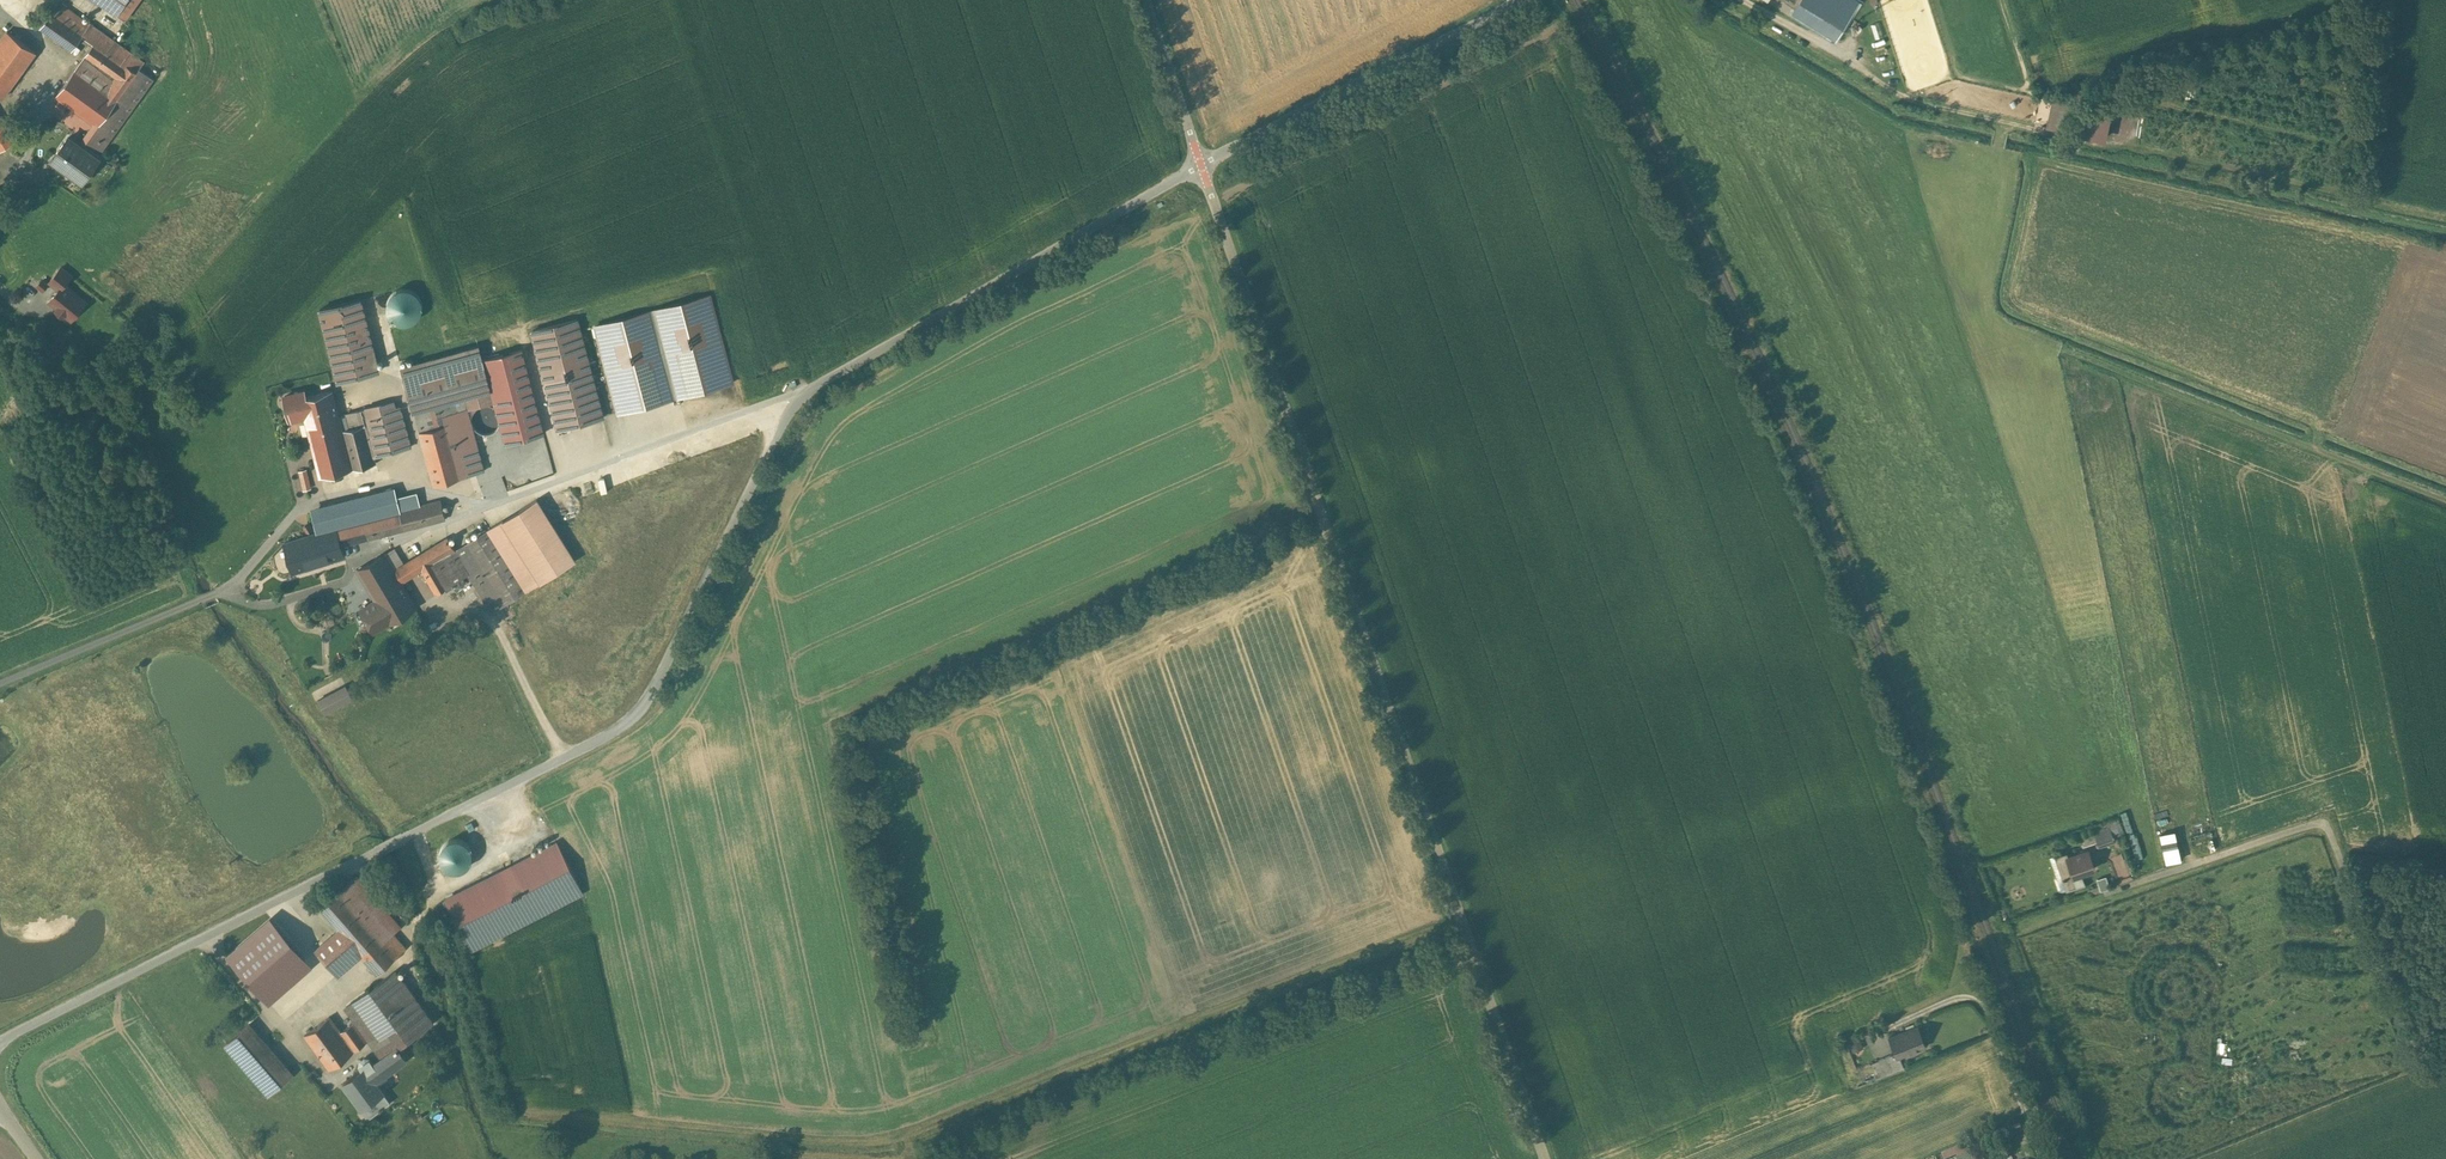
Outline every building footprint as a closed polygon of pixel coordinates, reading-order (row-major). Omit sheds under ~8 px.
[(116,13),(125,0),(98,0),(116,13)] [(1794,8),(1791,12),(1833,39),(1847,18),(1819,0),(1799,0),(1794,8)] [(1853,0),(1819,0),(1847,18),(1857,2),(1853,0)] [(89,23),(58,1),(52,11),(83,33),(82,35),(93,43),(102,31),(90,22),(89,23)] [(83,33),(52,11),(40,26),(72,49),(82,35),(83,33)] [(7,30),(0,40),(0,96),(2,97),(35,50),(7,30)] [(144,61),(102,31),(93,43),(85,55),(112,75),(103,88),(117,98),(139,68),(144,61)] [(112,75),(85,55),(79,63),(87,69),(83,74),(103,88),(112,75)] [(79,63),(55,95),(83,116),(103,88),(83,74),(87,69),(79,63)] [(103,88),(83,116),(97,125),(112,136),(154,78),(139,68),(117,98),(103,88)] [(2053,98),(2047,127),(2075,133),(2086,87),(2053,98)] [(2112,110),(2086,104),(2079,134),(2105,140),(2112,110)] [(13,142),(0,121),(0,150),(13,142)] [(112,136),(97,125),(92,133),(100,139),(93,149),(99,153),(112,136)] [(82,146),(68,136),(52,158),(83,180),(99,158),(97,157),(99,153),(93,149),(100,139),(92,133),(82,146)] [(61,267),(47,284),(49,281),(59,289),(63,284),(64,285),(71,275),(61,267)] [(47,284),(42,279),(37,285),(43,289),(47,284)] [(64,285),(63,284),(59,289),(49,301),(57,307),(56,309),(63,315),(66,311),(73,317),(85,302),(64,285)] [(405,286),(402,287),(399,288),(397,289),(395,291),(394,292),(392,293),(391,295),(390,297),(389,300),(389,302),(389,305),(389,307),(389,309),(390,312),(391,314),(393,316),(394,318),(396,319),(398,320),(401,321),(404,322),(407,322),(410,322),(413,321),(415,320),(417,319),(418,318),(420,316),(422,313),(423,310),(424,308),(424,306),(424,304),(424,301),(424,300),(423,298),(422,296),(421,295),(420,293),(418,291),(415,289),(413,288),(410,287),(406,287),(405,287),(405,286)] [(711,289),(650,305),(674,395),(735,379),(711,289)] [(361,298),(319,309),(338,380),(379,370),(361,298)] [(674,395),(650,305),(592,321),(616,411),(674,395)] [(577,318),(532,329),(558,428),(602,416),(577,318)] [(521,348),(484,358),(497,409),(501,421),(506,442),(543,432),(521,348)] [(482,359),(405,380),(413,409),(415,409),(415,408),(490,388),(482,359)] [(490,388),(415,408),(415,409),(421,430),(419,430),(434,483),(484,469),(468,409),(478,406),(487,404),(493,402),(490,388)] [(332,390),(305,396),(304,391),(284,395),(290,418),(305,414),(311,437),(342,429),(332,390)] [(342,429),(311,437),(320,475),(376,462),(374,455),(411,445),(400,404),(386,408),(385,402),(348,411),(352,426),(342,429)] [(310,487),(308,475),(301,477),(304,489),(310,487)] [(394,487),(323,504),(324,508),(312,511),(317,531),(334,527),(400,511),(400,509),(394,487)] [(536,498),(489,528),(521,579),(518,580),(525,591),(575,560),(536,498)] [(400,511),(334,527),(340,544),(445,518),(441,499),(400,509),(400,511)] [(309,533),(315,532),(313,523),(307,524),(309,533)] [(334,527),(285,543),(293,570),(343,555),(340,544),(334,527)] [(518,580),(486,530),(467,542),(468,544),(463,547),(500,606),(525,591),(518,580)] [(448,537),(404,563),(394,548),(385,553),(401,581),(422,568),(436,592),(469,573),(456,551),(448,537)] [(500,606),(463,547),(456,551),(469,573),(492,611),(500,606)] [(401,581),(385,553),(358,569),(376,600),(375,601),(378,607),(366,614),(374,629),(415,605),(401,581)] [(354,684),(320,696),(326,711),(359,699),(354,684)] [(2108,826),(2092,831),(2097,847),(2113,841),(2108,826)] [(454,839),(451,839),(450,840),(448,841),(446,842),(445,843),(443,845),(442,847),(441,848),(441,850),(440,853),(440,855),(440,857),(441,858),(441,860),(442,862),(443,863),(444,865),(446,867),(449,868),(451,869),(454,870),(457,870),(459,870),(461,869),(464,867),(466,866),(467,865),(469,862),(470,860),(471,858),(471,856),(471,854),(471,851),(470,849),(469,846),(467,844),(466,843),(464,842),(463,840),(460,839),(457,839),(455,839),(454,839)] [(557,839),(444,896),(471,950),(585,892),(557,839)] [(2067,856),(2066,856),(2072,874),(2080,872),(2083,871),(2092,868),(2086,850),(2067,856)] [(2080,872),(2072,874),(2066,856),(2067,856),(2066,852),(2054,856),(2061,877),(2061,879),(2064,878),(2067,888),(2067,889),(2084,883),(2080,872)] [(2098,888),(2107,885),(2103,875),(2094,877),(2098,888)] [(400,927),(356,876),(349,883),(393,934),(400,927)] [(2064,878),(2061,879),(2061,877),(2057,879),(2060,890),(2067,888),(2064,878)] [(393,934),(349,883),(320,908),(338,930),(360,955),(364,959),(393,934)] [(271,918),(228,956),(264,996),(307,959),(271,918)] [(360,955),(338,930),(315,949),(338,974),(360,955)] [(393,934),(364,959),(377,973),(405,948),(393,934)] [(394,971),(346,1006),(355,1019),(365,1033),(350,1044),(354,1050),(369,1038),(382,1056),(383,1057),(397,1047),(431,1022),(394,971)] [(340,1031),(329,1016),(304,1034),(329,1068),(354,1050),(350,1044),(365,1033),(355,1019),(340,1031)] [(292,1072),(249,1023),(225,1043),(268,1093),(292,1072)] [(1916,1025),(1889,1036),(1897,1057),(1924,1046),(1916,1025)] [(1866,1029),(1857,1033),(1859,1038),(1868,1035),(1866,1029)] [(2217,1040),(2217,1052),(2225,1052),(2225,1041),(2217,1040)] [(366,1068),(364,1066),(343,1082),(361,1106),(362,1105),(370,1116),(382,1108),(374,1097),(382,1091),(375,1080),(405,1058),(397,1047),(383,1057),(382,1056),(366,1068)] [(1953,1149),(1954,1150),(1942,1155),(1944,1158),(1948,1158),(1956,1156),(1957,1158),(1962,1158),(1971,1154),(1966,1144),(1953,1149)]
